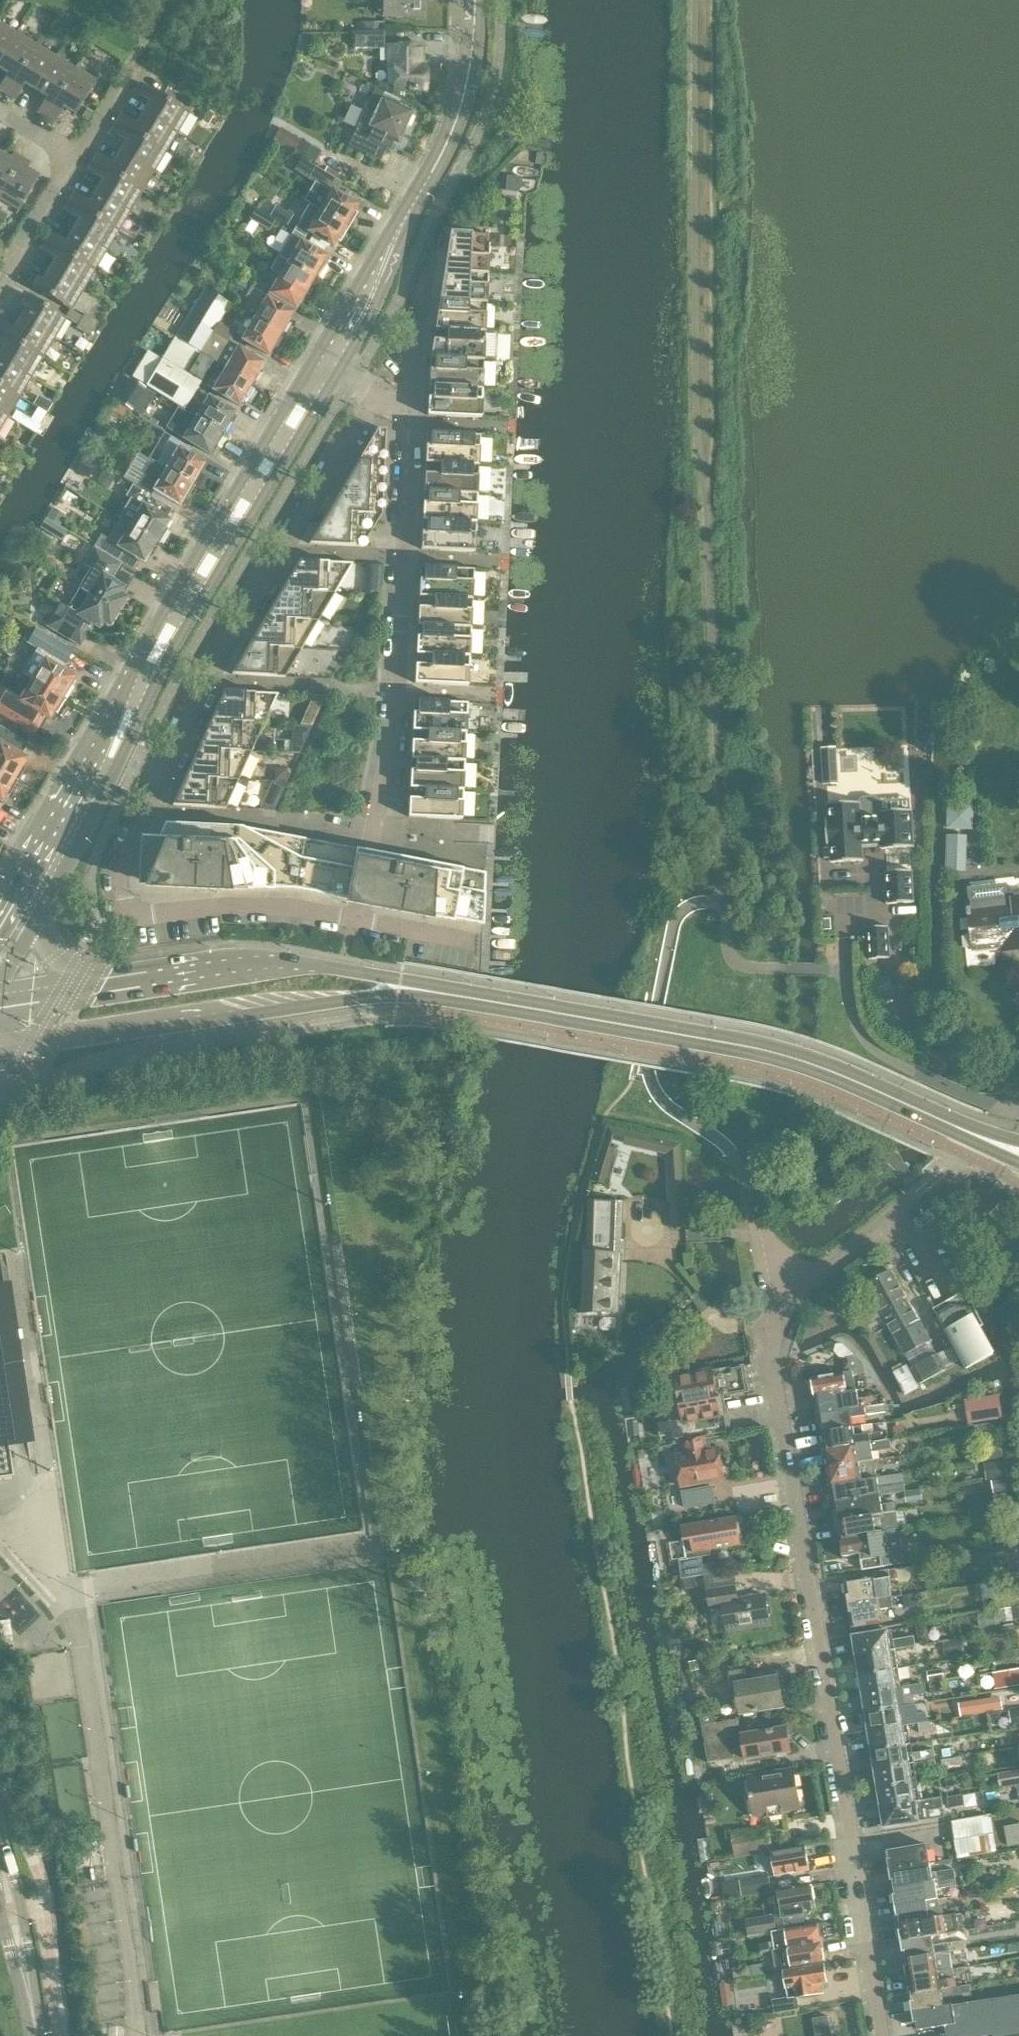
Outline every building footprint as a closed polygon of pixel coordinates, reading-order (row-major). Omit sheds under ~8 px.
[(383,17),(422,17),(422,0),(377,0),(377,1),(383,1),(383,17)] [(19,30),(18,30),(16,34),(0,24),(0,61),(19,30)] [(7,95),(38,42),(38,41),(36,46),(17,34),(19,30),(0,61),(0,70),(7,74),(0,86),(0,91),(7,95)] [(354,32),(354,49),(384,49),(384,32),(354,32)] [(24,84),(35,91),(58,53),(55,57),(36,46),(39,42),(38,42),(7,95),(15,100),(24,84)] [(394,64),(394,90),(425,90),(425,67),(420,67),(420,46),(389,46),(389,64),(394,64)] [(37,113),(46,118),(78,65),(77,65),(75,69),(56,58),(58,54),(58,53),(35,91),(46,97),(37,113)] [(78,65),(46,118),(54,123),(64,108),(76,115),(98,77),(97,77),(95,81),(75,69),(78,65)] [(150,102),(143,113),(181,136),(181,135),(177,133),(189,113),(193,116),(193,115),(140,83),(134,93),(150,102)] [(375,91),(366,110),(355,134),(359,136),(353,148),(380,160),(385,148),(389,150),(393,142),(398,144),(412,113),(398,107),(400,102),(375,91)] [(121,115),(116,123),(169,155),(170,155),(165,152),(177,134),(181,136),(143,113),(137,124),(121,115)] [(126,141),(120,152),(158,175),(158,174),(154,172),(165,153),(169,155),(116,123),(111,132),(126,141)] [(98,154),(93,163),(146,194),(142,192),(153,173),(157,175),(158,175),(120,152),(113,163),(98,154)] [(21,159),(13,154),(10,159),(0,154),(0,195),(21,159)] [(0,195),(0,199),(18,210),(16,214),(16,215),(39,177),(27,170),(30,164),(21,159),(0,195)] [(103,180),(96,191),(134,214),(130,211),(142,192),(146,195),(146,194),(93,163),(88,171),(103,180)] [(309,204),(309,205),(320,212),(347,229),(355,215),(352,214),(356,206),(335,194),(341,184),(314,168),(306,180),(313,185),(304,201),(309,204)] [(74,194),(69,202),(122,234),(123,234),(118,231),(130,212),(134,215),(134,214),(96,191),(90,203),(74,194)] [(79,220),(73,231),(111,254),(111,253),(107,251),(118,232),(122,234),(69,202),(64,211),(79,220)] [(309,205),(293,232),(304,239),(308,233),(332,248),(336,241),(339,243),(347,229),(320,212),(309,205)] [(292,218),(274,208),(270,215),(287,226),(292,218)] [(51,233),(46,241),(99,273),(95,270),(106,252),(110,254),(111,254),(73,231),(66,242),(51,233)] [(293,232),(278,258),(288,264),(316,281),(324,267),(322,265),(326,258),(301,244),(304,239),(293,232)] [(449,233),(443,272),(488,274),(489,244),(490,235),(471,234),(449,233)] [(56,259),(49,270),(87,293),(87,292),(83,290),(95,271),(99,274),(99,273),(46,241),(40,250),(56,259)] [(288,264),(278,258),(270,271),(280,277),(269,295),(294,310),(305,293),(308,294),(316,281),(288,264)] [(87,293),(49,270),(43,281),(38,278),(32,288),(71,311),(83,291),(87,293)] [(443,272),(439,300),(486,303),(488,274),(443,272)] [(263,306),(255,320),(283,337),(291,323),(288,321),(292,314),(267,299),(266,301),(263,299),(265,293),(252,285),(248,293),(246,296),(263,306)] [(225,370),(253,387),(261,373),(258,371),(263,364),(211,333),(229,304),(204,290),(174,339),(198,354),(200,355),(212,362),(225,370)] [(27,308),(20,319),(58,341),(54,339),(66,319),(28,295),(22,305),(27,308)] [(439,300),(434,329),(485,331),(486,303),(439,300)] [(84,314),(80,321),(94,330),(98,322),(84,314)] [(47,361),(43,358),(54,339),(58,342),(58,341),(20,319),(14,330),(0,321),(0,333),(47,361)] [(283,337),(255,320),(242,341),(267,355),(271,349),(274,351),(283,337)] [(94,330),(80,321),(76,329),(89,337),(94,330)] [(434,329),(430,358),(484,360),(496,361),(498,332),(485,331),(434,329)] [(0,353),(0,360),(35,381),(35,380),(31,378),(42,359),(46,361),(47,361),(0,333),(0,345),(4,347),(0,353)] [(160,363),(146,355),(132,379),(184,411),(190,401),(195,392),(200,384),(186,376),(199,354),(174,339),(160,363)] [(200,382),(212,362),(200,355),(188,375),(200,382)] [(430,358),(428,386),(482,389),(484,360),(430,358)] [(23,400),(19,397),(30,379),(35,381),(0,360),(0,386),(23,400)] [(206,388),(238,406),(242,400),(245,401),(253,387),(225,370),(218,382),(211,378),(206,388)] [(131,380),(118,402),(132,410),(145,388),(131,380)] [(11,420),(12,420),(7,417),(19,398),(23,400),(0,386),(0,413),(11,420)] [(428,386),(427,416),(481,419),(482,389),(428,386)] [(196,420),(223,437),(232,423),(229,421),(233,414),(208,399),(208,400),(195,392),(190,401),(203,408),(196,420)] [(223,437),(196,420),(178,410),(166,431),(183,441),(208,456),(212,449),(215,451),(223,437)] [(7,418),(11,420),(0,413),(0,430),(7,418)] [(386,431),(376,431),(309,544),(363,547),(382,514),(386,431)] [(426,433),(425,463),(479,465),(480,436),(426,433)] [(149,461),(151,462),(194,487),(200,476),(201,474),(198,472),(203,465),(180,452),(183,447),(165,435),(157,448),(149,461)] [(151,462),(136,488),(150,496),(154,491),(178,506),(182,499),(186,501),(194,487),(151,462)] [(425,463),(423,492),(477,494),(479,465),(425,463)] [(131,528),(159,545),(167,531),(164,529),(169,522),(162,518),(168,507),(150,496),(136,488),(132,486),(125,497),(130,499),(117,520),(118,521),(131,528)] [(423,492),(422,520),(476,523),(477,494),(423,492)] [(476,523),(422,520),(421,550),(474,552),(476,523)] [(102,537),(95,548),(122,564),(132,570),(138,560),(144,564),(148,557),(151,559),(159,545),(131,528),(118,521),(107,540),(102,537)] [(79,589),(118,613),(127,599),(120,595),(124,589),(112,581),(122,564),(95,548),(84,566),(91,570),(79,589)] [(299,561),(282,590),(336,593),(353,564),(299,561)] [(420,567),(418,597),(472,599),(474,570),(420,567)] [(118,613),(79,589),(67,609),(61,605),(48,627),(80,647),(93,626),(99,630),(103,624),(110,628),(118,613)] [(282,590),(265,618),(319,621),(336,593),(282,590)] [(418,597),(417,625),(471,628),(472,599),(418,597)] [(265,618),(248,646),(302,649),(319,621),(265,618)] [(417,625),(416,654),(470,657),(471,628),(417,625)] [(33,629),(25,643),(39,651),(40,652),(41,651),(64,665),(64,666),(72,652),(33,629)] [(302,649),(248,646),(231,675),(285,677),(302,649)] [(39,651),(23,676),(33,682),(66,702),(74,688),(71,686),(75,679),(60,671),(64,665),(41,651),(40,652),(39,651)] [(470,657),(416,654),(414,684),(468,686),(470,657)] [(35,738),(47,718),(50,720),(55,713),(58,715),(66,702),(33,682),(23,676),(12,696),(0,689),(0,717),(35,738)] [(224,692),(210,721),(264,724),(277,694),(224,692)] [(413,701),(412,730),(466,733),(467,703),(413,701)] [(210,721),(198,749),(252,752),(264,724),(210,721)] [(18,782),(25,769),(22,767),(26,760),(22,757),(29,745),(0,728),(0,772),(18,782)] [(412,730),(411,759),(465,762),(466,733),(412,730)] [(198,749),(185,777),(239,780),(252,752),(198,749)] [(822,750),(824,784),(837,784),(835,749),(822,750)] [(411,759),(409,788),(463,790),(465,762),(411,759)] [(2,801),(6,794),(10,796),(18,782),(0,772),(0,800),(2,801)] [(239,780),(185,777),(172,806),(226,809),(239,780)] [(463,790),(409,788),(408,818),(462,820),(463,790)] [(859,803),(828,804),(829,820),(826,820),(827,848),(830,847),(831,863),(863,861),(863,845),(882,844),(882,849),(914,848),(912,810),(881,812),(881,801),(876,797),(863,798),(859,803)] [(974,804),(948,803),(948,830),(974,830),(974,804)] [(345,901),(344,906),(359,909),(433,923),(433,921),(452,925),(453,921),(482,927),(485,874),(373,853),(241,828),(164,824),(158,838),(139,837),(137,888),(143,888),(141,892),(230,896),(230,894),(245,895),(245,893),(251,893),(251,891),(272,892),(272,890),(294,891),(345,901)] [(968,836),(947,836),(946,872),(966,873),(968,836)] [(888,905),(914,903),(912,871),(886,872),(888,905)] [(970,911),(974,950),(1003,947),(1003,951),(1018,949),(1018,898),(1009,899),(971,904),(972,911),(970,911)] [(888,927),(867,928),(869,960),(890,958),(888,927)] [(875,1001),(893,999),(891,977),(872,979),(875,1001)] [(614,1136),(615,1130),(610,1128),(605,1146),(601,1158),(593,1182),(609,1186),(620,1150),(616,1149),(610,1147),(614,1136)] [(682,1191),(671,1191),(672,1211),(683,1211),(682,1191)] [(622,1202),(593,1200),(592,1230),(588,1229),(585,1313),(617,1313),(622,1202)] [(9,1445),(27,1442),(29,1458),(35,1457),(8,1270),(1,1271),(4,1287),(0,1287),(0,1478),(13,1476),(9,1445)] [(905,1296),(892,1271),(868,1284),(906,1355),(930,1341),(914,1312),(918,1309),(910,1294),(905,1296)] [(985,1326),(977,1312),(974,1303),(971,1296),(970,1289),(934,1310),(936,1313),(967,1368),(993,1354),(979,1329),(985,1326)] [(912,1368),(921,1384),(946,1370),(945,1368),(959,1360),(952,1347),(938,1355),(938,1354),(912,1368)] [(816,1396),(816,1397),(855,1390),(853,1375),(865,1373),(863,1363),(860,1359),(855,1356),(848,1357),(843,1362),(844,1368),(849,1372),(812,1378),(815,1396),(816,1396)] [(675,1444),(684,1443),(686,1453),(677,1455),(682,1487),(724,1479),(719,1448),(708,1450),(706,1439),(731,1435),(725,1400),(732,1398),(728,1373),(720,1374),(719,1369),(667,1377),(663,1378),(660,1411),(661,1415),(657,1416),(660,1436),(673,1434),(675,1444)] [(816,1397),(819,1414),(860,1407),(857,1389),(855,1390),(816,1397)] [(819,1414),(822,1432),(853,1427),(852,1417),(886,1412),(884,1403),(819,1414)] [(821,1445),(822,1450),(889,1439),(888,1431),(870,1433),(869,1424),(853,1427),(822,1432),(824,1444),(821,1445)] [(824,1456),(826,1468),(873,1460),(872,1452),(891,1449),(889,1439),(822,1450),(823,1456),(824,1456)] [(827,1479),(828,1485),(876,1477),(873,1460),(826,1468),(828,1478),(827,1479)] [(832,1490),(834,1502),(879,1494),(879,1493),(904,1490),(902,1473),(876,1477),(828,1485),(829,1490),(832,1490)] [(712,1488),(683,1493),(686,1508),(714,1503),(712,1488)] [(834,1502),(837,1519),(894,1510),(893,1502),(881,1503),(879,1494),(834,1502)] [(894,1510),(837,1519),(840,1537),(839,1537),(839,1538),(879,1531),(896,1529),(897,1529),(895,1513),(894,1510)] [(681,1559),(683,1569),(684,1578),(705,1574),(713,1573),(712,1572),(716,1572),(715,1564),(704,1566),(703,1556),(712,1555),(711,1549),(742,1544),(740,1533),(741,1533),(739,1521),(738,1521),(737,1516),(682,1526),(687,1558),(681,1559)] [(879,1531),(839,1538),(842,1556),(860,1553),(862,1569),(902,1563),(896,1529),(879,1531)] [(705,1574),(708,1591),(711,1608),(724,1606),(728,1631),(770,1624),(765,1594),(738,1598),(733,1569),(716,1572),(712,1572),(713,1573),(705,1574)] [(874,1575),(844,1580),(848,1604),(891,1597),(902,1595),(899,1583),(898,1575),(890,1576),(889,1571),(889,1569),(874,1571),(874,1575)] [(891,1597),(848,1604),(852,1627),(882,1622),(880,1608),(892,1606),(891,1597)] [(853,1635),(856,1655),(895,1649),(904,1647),(916,1645),(915,1635),(889,1640),(888,1630),(853,1635)] [(856,1655),(859,1675),(894,1669),(892,1659),(896,1658),(895,1649),(856,1655)] [(859,1675),(862,1693),(901,1687),(898,1668),(894,1669),(859,1675)] [(738,1692),(742,1713),(784,1707),(779,1677),(748,1682),(746,1669),(730,1671),(733,1693),(738,1692)] [(1001,1672),(1004,1689),(1018,1686),(1018,1669),(1001,1672)] [(862,1693),(865,1712),(904,1706),(903,1697),(926,1693),(924,1683),(908,1686),(901,1687),(862,1693)] [(998,1701),(958,1706),(959,1718),(999,1713),(998,1701)] [(914,1704),(904,1706),(865,1712),(868,1731),(907,1725),(925,1722),(924,1713),(916,1715),(914,1704)] [(702,1725),(705,1740),(741,1734),(739,1719),(718,1722),(716,1712),(701,1715),(702,1725)] [(931,1731),(929,1721),(918,1723),(919,1733),(931,1731)] [(868,1731),(871,1750),(906,1744),(905,1735),(909,1734),(907,1725),(868,1731)] [(741,1734),(705,1740),(709,1762),(735,1758),(733,1749),(744,1747),(746,1759),(792,1752),(787,1726),(741,1734)] [(871,1750),(875,1769),(913,1762),(935,1759),(934,1749),(912,1753),(910,1743),(906,1744),(871,1750)] [(875,1769),(878,1788),(913,1782),(911,1773),(915,1772),(937,1769),(935,1759),(913,1762),(875,1769)] [(755,1813),(768,1811),(769,1817),(785,1815),(784,1809),(800,1806),(795,1770),(749,1778),(751,1794),(751,1797),(752,1797),(755,1813)] [(878,1788),(881,1806),(920,1801),(918,1791),(914,1792),(913,1782),(878,1788)] [(920,1801),(881,1806),(884,1826),(930,1819),(929,1810),(943,1808),(942,1797),(920,1801)] [(952,1824),(957,1858),(997,1852),(992,1818),(952,1824)] [(732,1833),(736,1856),(771,1851),(768,1827),(732,1833)] [(887,1859),(888,1869),(929,1863),(926,1844),(888,1851),(890,1858),(887,1859)] [(772,1851),(776,1875),(809,1869),(805,1846),(772,1851)] [(893,1880),(894,1887),(955,1877),(953,1868),(931,1872),(929,1863),(888,1869),(890,1881),(893,1880)] [(742,1896),(772,1891),(769,1876),(739,1881),(742,1896)] [(892,1894),(894,1905),(939,1898),(937,1889),(956,1886),(955,1877),(894,1887),(895,1893),(892,1894)] [(812,1904),(815,1904),(812,1884),(778,1890),(782,1918),(783,1918),(785,1926),(805,1922),(804,1914),(810,1913),(813,1910),(812,1904)] [(940,1907),(939,1898),(894,1905),(896,1916),(899,1916),(900,1922),(943,1915),(942,1907),(940,1907)] [(898,1929),(900,1940),(931,1936),(931,1935),(959,1930),(956,1914),(943,1916),(943,1915),(900,1922),(901,1929),(898,1929)] [(748,1936),(773,1932),(776,1931),(774,1915),(746,1919),(748,1936)] [(760,1943),(762,1952),(773,1950),(821,1942),(818,1924),(776,1931),(773,1932),(774,1941),(760,1943)] [(905,1951),(906,1958),(949,1950),(967,1947),(965,1939),(947,1942),(932,1944),(931,1936),(900,1940),(902,1952),(905,1951)] [(776,1968),(792,1965),(793,1966),(824,1960),(821,1942),(773,1950),(776,1968)] [(904,1965),(906,1976),(952,1969),(949,1950),(906,1958),(907,1965),(904,1965)] [(823,1993),(822,1982),(827,1981),(825,1964),(785,1971),(789,1993),(772,1996),(774,2009),(799,2005),(798,1997),(823,1993)] [(910,1986),(912,1993),(955,1986),(952,1969),(906,1976),(908,1987),(910,1986)] [(910,2001),(912,2012),(953,2005),(943,2006),(941,1997),(956,1995),(955,1986),(912,1993),(913,2000),(910,2001)] [(912,2012),(914,2022),(916,2022),(918,2030),(946,2025),(948,2035),(983,2035),(992,2035),(993,2035),(996,2035),(1018,2032),(1018,1994),(953,2005),(912,2012)]
